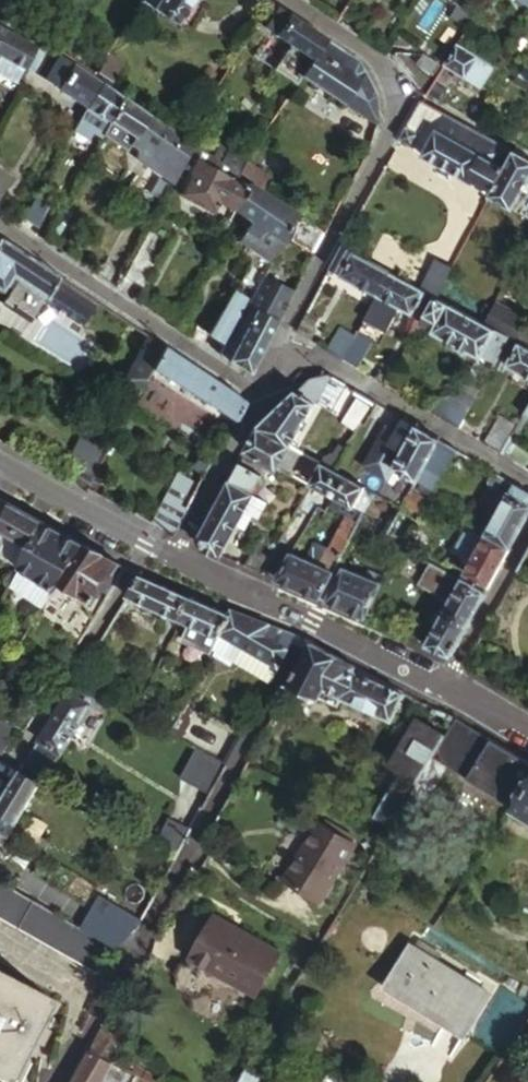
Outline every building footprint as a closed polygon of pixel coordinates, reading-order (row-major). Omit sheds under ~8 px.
[(187,0),(149,0),(186,30),(199,11),(186,1),(187,0)] [(333,41),(282,7),(269,28),(299,47),(282,72),(300,85),(307,76),(333,41)] [(382,8),(365,37),(387,52),(405,22),(382,8)] [(37,42),(17,32),(22,22),(8,13),(0,28),(0,52),(3,53),(25,65),(37,42)] [(358,57),(333,41),(307,76),(349,105),(354,99),(368,79),(358,57)] [(462,42),(441,76),(454,85),(462,73),(481,85),(495,64),(462,42)] [(102,82),(104,79),(52,43),(36,67),(84,105),(102,82)] [(123,57),(112,50),(100,69),(111,76),(123,57)] [(3,53),(0,58),(0,72),(17,81),(25,65),(3,53)] [(376,95),(368,79),(354,99),(377,113),(376,95)] [(106,119),(123,97),(102,82),(84,105),(106,119)] [(177,168),(193,147),(123,97),(106,119),(99,132),(123,148),(126,143),(149,160),(133,192),(157,205),(177,168)] [(449,115),(422,99),(408,125),(422,133),(434,140),(449,115)] [(517,155),(449,115),(434,140),(424,155),(492,197),(517,155)] [(422,133),(408,125),(401,137),(414,146),(422,133)] [(517,155),(492,197),(513,210),(527,185),(527,162),(517,155)] [(217,199),(236,208),(248,184),(195,161),(178,194),(211,210),(217,199)] [(12,171),(0,164),(0,196),(12,171)] [(300,215),(250,181),(248,184),(236,208),(256,221),(280,235),(273,246),(279,250),(289,233),(300,215)] [(39,187),(24,214),(39,223),(54,196),(39,187)] [(289,233),(315,248),(326,229),(302,212),(300,215),(289,233)] [(280,235),(256,221),(251,232),(273,246),(280,235)] [(171,233),(155,223),(126,268),(142,278),(171,233)] [(0,288),(0,296),(32,316),(37,309),(58,276),(0,236),(0,288)] [(388,270),(342,245),(331,266),(376,293),(388,270)] [(438,293),(454,265),(437,255),(423,280),(421,283),(438,293)] [(419,320),(432,295),(388,270),(376,293),(408,312),(404,318),(406,330),(411,333),(419,320)] [(219,351),(248,370),(293,289),(266,271),(257,287),(225,342),(219,351)] [(58,276),(37,309),(75,333),(82,323),(96,301),(58,276)] [(257,287),(242,278),(209,332),(225,342),(257,287)] [(509,333),(526,303),(505,291),(488,321),(509,333)] [(505,334),(436,296),(432,295),(419,320),(431,327),(430,330),(473,356),(475,354),(486,361),(488,363),(505,334)] [(526,303),(509,333),(527,344),(527,304),(526,303)] [(317,316),(307,310),(295,332),(307,339),(313,329),(312,323),(317,316)] [(340,326),(326,350),(340,359),(354,333),(340,326)] [(354,333),(340,359),(355,367),(372,338),(356,329),(354,333)] [(505,334),(488,363),(486,361),(484,367),(494,373),(497,368),(527,386),(527,346),(505,334)] [(116,398),(129,406),(150,369),(163,346),(148,336),(123,378),(126,381),(116,398)] [(163,346),(150,369),(232,425),(245,401),(163,346)] [(428,405),(426,409),(458,428),(481,373),(467,366),(454,394),(428,405)] [(312,375),(259,424),(292,443),(333,373),(312,375)] [(379,400),(357,387),(349,400),(370,414),(379,400)] [(518,411),(527,417),(527,388),(518,411)] [(497,412),(482,442),(498,452),(506,436),(513,420),(497,412)] [(414,476),(439,437),(406,417),(398,430),(389,424),(364,463),(384,476),(392,465),(413,478),(414,476)] [(292,443),(259,424),(243,453),(266,466),(269,461),(279,466),(292,443)] [(498,452),(524,467),(527,460),(527,449),(506,436),(498,452)] [(460,449),(439,437),(414,476),(430,485),(451,453),(460,449)] [(79,461),(93,472),(105,457),(91,446),(79,461)] [(324,462),(336,468),(344,454),(335,449),(331,450),(324,462)] [(202,477),(212,459),(200,452),(190,470),(202,477)] [(266,466),(243,453),(239,460),(261,474),(266,466)] [(336,468),(324,462),(311,484),(360,511),(364,503),(371,489),(336,468)] [(68,465),(61,478),(82,489),(88,480),(90,477),(68,465)] [(176,477),(147,526),(162,535),(173,530),(183,511),(177,507),(189,484),(176,477)] [(204,546),(219,553),(237,522),(248,502),(253,492),(229,479),(199,533),(204,546)] [(88,480),(82,489),(97,498),(102,488),(88,480)] [(513,482),(509,489),(504,486),(497,488),(487,506),(490,513),(494,516),(484,532),(508,547),(527,511),(527,491),(513,482)] [(427,496),(408,485),(387,519),(398,527),(413,505),(418,509),(427,496)] [(10,499),(0,493),(0,521),(10,499)] [(10,499),(0,521),(0,550),(15,557),(0,589),(0,592),(4,594),(46,519),(28,509),(10,499)] [(248,502),(237,522),(246,527),(257,507),(248,502)] [(364,503),(360,511),(357,518),(378,534),(387,519),(364,503)] [(52,590),(59,581),(84,541),(64,530),(46,519),(4,594),(8,596),(13,593),(21,580),(19,578),(23,571),(52,590)] [(483,592),(508,547),(484,532),(458,578),(483,592)] [(262,570),(277,543),(259,535),(243,563),(262,570)] [(101,588),(119,561),(103,552),(84,541),(59,581),(93,600),(101,588)] [(413,561),(417,555),(395,543),(389,558),(413,561)] [(292,549),(276,576),(299,586),(318,594),(332,567),(292,549)] [(332,567),(318,594),(328,598),(345,565),(336,560),(332,567)] [(124,564),(119,561),(101,588),(107,591),(124,564)] [(346,606),(364,614),(381,575),(367,567),(363,574),(345,565),(328,598),(346,606)] [(37,614),(52,590),(23,571),(19,578),(21,580),(13,593),(8,596),(37,614)] [(125,593),(179,618),(191,594),(165,583),(138,571),(125,593)] [(450,650),(483,592),(458,578),(425,639),(450,650)] [(218,635),(220,630),(222,627),(226,627),(233,612),(231,611),(211,602),(191,594),(179,618),(218,635)] [(281,664),(298,632),(266,620),(232,607),(231,611),(233,612),(226,627),(222,627),(220,630),(248,645),(281,664)] [(175,628),(170,639),(190,648),(196,637),(175,628)] [(391,718),(403,690),(336,655),(310,641),(287,683),(291,684),(294,693),(305,698),(306,697),(312,698),(313,697),(317,699),(318,699),(334,708),(339,699),(391,718)] [(248,645),(241,658),(274,676),(281,664),(248,645)] [(108,715),(116,699),(74,676),(26,753),(49,766),(91,705),(108,715)] [(453,716),(444,732),(435,746),(443,750),(439,758),(446,762),(445,764),(514,806),(527,783),(527,761),(495,741),(453,716)] [(14,724),(0,717),(0,749),(14,724)] [(435,746),(444,732),(422,719),(420,723),(412,725),(397,749),(402,762),(400,765),(402,766),(375,813),(391,822),(405,798),(435,746)] [(435,746),(405,798),(420,807),(445,764),(446,762),(439,758),(443,750),(435,746)] [(38,779),(17,767),(0,794),(0,844),(38,779)] [(514,806),(527,815),(527,783),(514,806)] [(360,839),(325,819),(293,875),(328,895),(360,839)] [(188,868),(196,872),(202,862),(194,857),(188,868)] [(0,880),(0,917),(95,972),(111,942),(0,880)] [(281,950),(213,914),(190,957),(192,958),(190,961),(173,970),(175,989),(192,998),(209,989),(207,970),(209,967),(257,992),(281,950)] [(489,993),(410,943),(385,984),(464,1033),(489,993)] [(510,970),(505,977),(515,983),(520,976),(510,970)] [(0,971),(0,1075),(20,1038),(31,1044),(47,1013),(38,1007),(44,995),(0,971)] [(516,988),(527,995),(527,982),(523,979),(516,988)] [(104,1026),(91,1049),(112,1060),(124,1037),(104,1026)] [(137,1074),(112,1060),(91,1049),(74,1081),(132,1081),(137,1074)]
